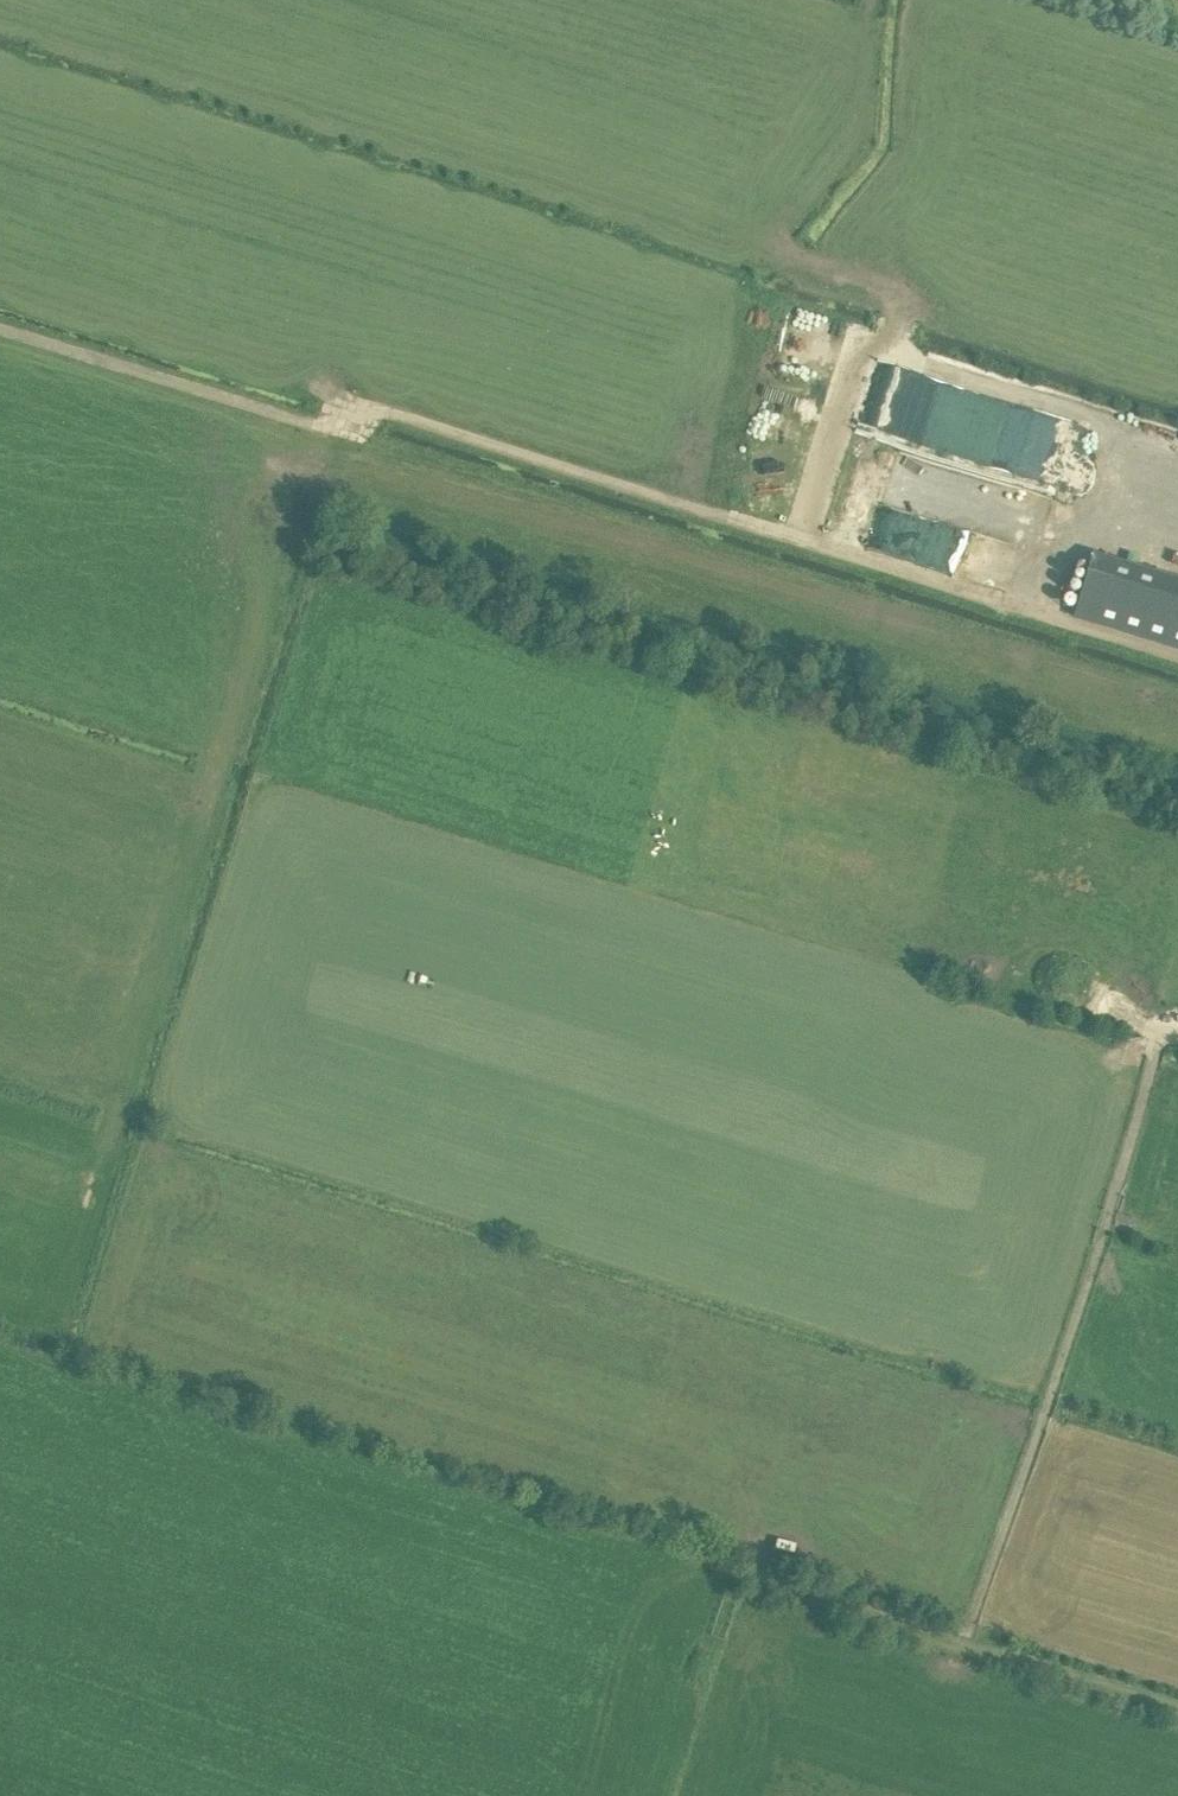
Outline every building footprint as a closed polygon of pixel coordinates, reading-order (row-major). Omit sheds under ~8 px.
[(1092,561),(1075,617),(1177,648),(1177,588),(1092,561)]
